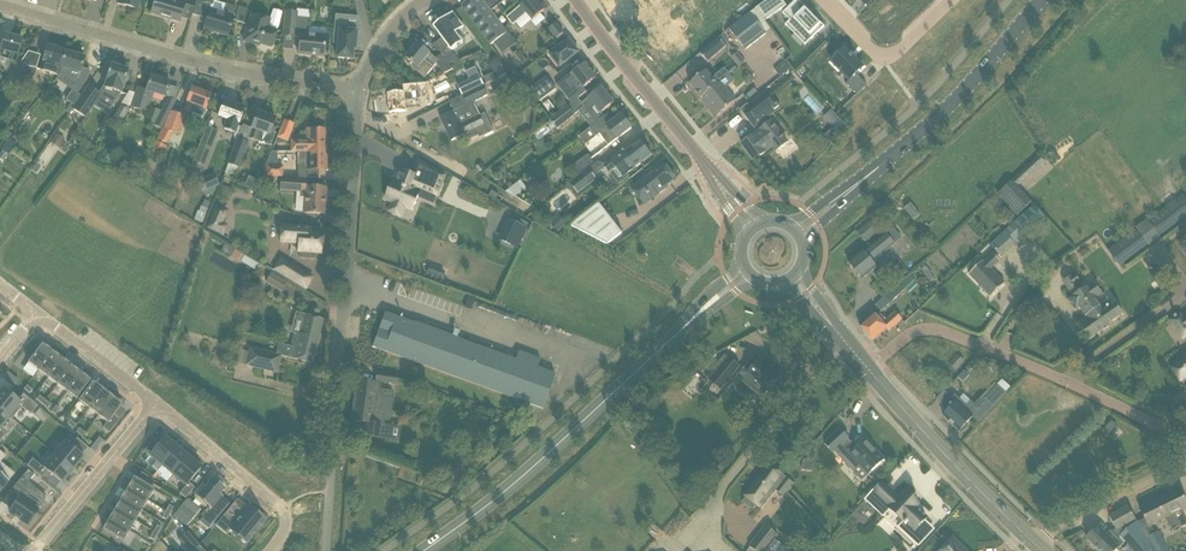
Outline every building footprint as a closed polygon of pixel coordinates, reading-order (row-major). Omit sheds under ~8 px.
[(117,4),(137,10),(140,0),(118,0),(117,4)] [(180,18),(185,2),(183,2),(184,0),(154,0),(150,14),(179,23),(180,18)] [(203,29),(227,36),(235,7),(225,5),(223,13),(210,9),(213,0),(196,0),(192,14),(206,18),(203,29)] [(462,6),(469,15),(491,45),(494,43),(499,39),(507,33),(491,12),(507,0),(469,0),(462,6)] [(535,18),(545,10),(536,0),(527,0),(523,4),(512,13),(507,18),(513,25),(527,14),(532,21),(535,18)] [(611,1),(616,7),(620,12),(635,2),(639,8),(650,0),(612,0),(611,1)] [(646,16),(641,20),(657,42),(670,32),(655,11),(660,7),(654,0),(642,9),(646,16)] [(782,0),(768,0),(755,9),(765,21),(786,6),(782,0)] [(783,13),(790,20),(785,25),(794,34),(801,28),(807,34),(807,35),(811,39),(824,26),(815,17),(814,18),(810,14),(811,13),(799,0),(796,0),(783,13)] [(284,24),(283,36),(294,37),(294,36),(300,37),(298,54),(323,57),(325,36),(326,29),(308,27),(309,19),(310,11),(297,9),(296,13),(285,12),(284,24)] [(452,50),(464,41),(457,32),(464,27),(453,12),(434,27),(442,38),(435,44),(442,54),(444,57),(453,51),(452,50)] [(751,13),(729,29),(745,50),(767,33),(751,13)] [(251,15),(247,30),(244,41),(253,44),(253,42),(271,47),(275,36),(276,31),(267,28),(269,20),(251,15)] [(335,16),(333,43),(334,43),(337,43),(336,58),(352,59),(353,49),(355,50),(355,44),(360,45),(361,33),(358,18),(347,17),(335,16)] [(556,23),(549,29),(557,39),(564,33),(556,23)] [(723,34),(718,38),(724,44),(728,41),(723,34)] [(0,49),(0,58),(7,60),(15,62),(17,55),(21,41),(4,36),(0,49)] [(718,38),(700,53),(708,62),(726,47),(724,44),(718,38)] [(499,39),(494,43),(502,54),(507,50),(499,39)] [(569,39),(550,54),(560,67),(579,52),(569,39)] [(677,41),(656,59),(666,72),(681,60),(686,65),(698,55),(692,49),(687,52),(677,41)] [(444,57),(442,54),(436,58),(418,43),(406,57),(427,75),(436,64),(444,74),(453,70),(449,64),(444,57)] [(39,70),(58,76),(65,53),(46,47),(42,61),(39,70)] [(844,49),(830,63),(848,81),(845,85),(855,96),(865,86),(855,75),(862,68),(853,59),(854,58),(854,57),(853,58),(850,56),(852,55),(851,54),(850,55),(844,49)] [(65,53),(58,76),(68,79),(70,80),(74,83),(72,85),(79,90),(87,79),(89,71),(81,68),(84,58),(65,53)] [(737,54),(732,58),(739,66),(744,62),(737,54)] [(490,64),(499,78),(508,72),(499,58),(490,64)] [(14,87),(23,74),(28,67),(27,66),(20,62),(6,81),(14,87)] [(785,62),(775,70),(780,77),(790,69),(785,62)] [(556,85),(571,104),(586,92),(583,88),(596,78),(585,63),(556,85)] [(123,84),(123,82),(127,71),(110,66),(106,79),(104,88),(102,87),(99,93),(88,86),(73,109),(84,117),(95,99),(111,108),(120,92),(123,84)] [(470,80),(457,86),(462,96),(483,86),(484,85),(475,67),(466,72),(470,80)] [(706,71),(690,84),(702,99),(702,98),(729,75),(724,69),(713,79),(706,71)] [(729,75),(702,98),(717,116),(736,101),(726,88),(734,81),(729,75)] [(137,88),(130,107),(145,112),(151,93),(164,97),(169,83),(150,76),(145,91),(137,88)] [(530,93),(537,103),(538,103),(556,90),(547,78),(529,91),(530,93)] [(411,91),(399,92),(387,93),(389,113),(401,112),(407,111),(406,104),(419,103),(418,99),(425,99),(427,96),(426,83),(411,85),(411,91)] [(483,86),(462,96),(466,105),(466,106),(474,102),(488,95),(483,86)] [(588,112),(589,111),(598,122),(604,117),(601,113),(614,103),(602,88),(582,104),(588,112)] [(191,89),(187,100),(183,111),(191,114),(191,113),(202,117),(205,109),(210,96),(191,89)] [(72,90),(65,100),(72,106),(79,96),(77,94),(72,90)] [(525,111),(537,103),(530,93),(518,102),(525,111)] [(817,114),(824,107),(811,93),(804,100),(817,114)] [(765,127),(762,123),(781,109),(781,108),(771,94),(751,109),(748,104),(739,110),(757,133),(765,127)] [(161,129),(169,112),(174,101),(167,98),(154,125),(161,129)] [(220,112),(218,116),(227,120),(224,129),(234,133),(234,139),(237,139),(242,127),(237,125),(237,124),(238,124),(240,119),(244,108),(224,101),(220,112)] [(451,112),(440,117),(451,140),(462,135),(464,134),(467,141),(479,136),(480,138),(494,131),(485,112),(480,115),(474,102),(466,106),(466,105),(453,111),(451,112)] [(127,110),(120,105),(114,114),(122,119),(127,110)] [(567,106),(550,120),(557,130),(575,116),(567,106)] [(829,145),(846,127),(829,111),(821,118),(831,127),(822,138),(829,145)] [(184,117),(169,112),(161,129),(156,139),(166,144),(172,133),(177,135),(184,117)] [(255,141),(262,143),(264,142),(264,145),(269,146),(271,145),(275,135),(274,132),(270,131),(270,130),(275,119),(257,112),(253,123),(251,129),(248,138),(255,141)] [(604,117),(598,122),(590,129),(596,138),(600,135),(609,146),(617,140),(617,139),(632,128),(622,115),(614,121),(608,114),(604,117)] [(283,121),(277,137),(286,141),(293,125),(283,121)] [(754,161),(773,147),(777,152),(789,142),(772,121),(765,127),(757,133),(742,145),(754,161)] [(206,128),(199,145),(210,150),(217,132),(206,128)] [(295,151),(297,151),(305,151),(305,152),(325,152),(325,130),(305,130),(305,131),(299,133),(299,140),(291,141),(290,150),(290,151),(295,151)] [(58,148),(64,139),(56,133),(50,142),(58,148)] [(8,139),(1,149),(9,155),(17,144),(8,139)] [(87,155),(92,146),(84,140),(78,149),(87,155)] [(236,168),(246,143),(238,140),(228,165),(236,168)] [(642,163),(652,155),(641,141),(631,148),(629,149),(627,146),(603,165),(610,174),(616,169),(623,177),(642,163)] [(203,165),(210,150),(199,145),(192,161),(203,165)] [(113,155),(104,150),(99,158),(108,164),(113,155)] [(276,166),(277,151),(271,151),(261,176),(273,177),(282,178),(283,166),(276,166)] [(305,151),(297,151),(297,169),(313,169),(325,169),(325,152),(305,152),(305,151)] [(573,166),(579,176),(589,169),(595,165),(588,155),(573,166)] [(1031,176),(1046,162),(1039,155),(997,194),(1017,216),(1031,202),(1017,187),(1030,174),(1031,176)] [(393,181),(385,199),(393,203),(390,211),(402,216),(405,207),(413,211),(415,204),(418,198),(422,189),(437,196),(445,176),(430,167),(418,160),(412,174),(402,170),(396,183),(393,181)] [(482,164),(477,168),(480,173),(485,169),(482,164)] [(664,164),(655,172),(653,170),(631,187),(645,204),(666,188),(665,186),(675,178),(664,164)] [(589,169),(579,176),(570,183),(578,195),(597,180),(589,169)] [(214,175),(199,181),(204,193),(205,197),(214,193),(216,187),(218,186),(214,175)] [(273,177),(261,176),(261,184),(272,185),(273,177)] [(249,178),(244,188),(255,193),(259,183),(249,178)] [(326,189),(314,188),(304,187),(304,180),(281,178),(280,190),(301,191),(300,196),(304,197),(303,213),(324,214),(326,189)] [(520,181),(506,192),(514,197),(526,188),(520,181)] [(492,191),(489,196),(495,200),(498,194),(492,191)] [(189,195),(182,192),(179,201),(185,203),(189,195)] [(1122,268),(1185,221),(1185,201),(1182,195),(1110,249),(1108,250),(1117,263),(1122,268)] [(571,226),(607,245),(623,233),(599,204),(571,226)] [(1000,256),(1045,216),(1034,205),(990,245),(1000,256)] [(215,206),(206,229),(218,233),(222,224),(227,211),(215,206)] [(1012,219),(1008,215),(1001,222),(1005,226),(1012,219)] [(550,225),(559,233),(567,224),(558,216),(550,225)] [(878,221),(875,217),(858,233),(866,242),(878,231),(873,225),(878,221)] [(507,220),(500,234),(505,237),(502,242),(518,250),(521,243),(527,229),(529,225),(521,221),(519,225),(507,220)] [(299,258),(314,259),(315,253),(321,254),(323,234),(310,233),(310,229),(301,228),(302,222),(288,221),(287,227),(281,226),(280,242),(298,244),(297,252),(299,252),(299,258)] [(863,251),(858,256),(849,263),(862,280),(877,268),(873,263),(895,244),(902,238),(893,228),(887,233),(886,233),(864,252),(863,251)] [(225,244),(220,252),(230,258),(235,250),(225,244)] [(235,250),(230,258),(240,264),(241,262),(245,256),(235,250)] [(991,270),(999,261),(993,254),(984,263),(982,261),(969,275),(991,297),(1005,284),(991,270)] [(294,267),(281,259),(275,270),(305,288),(311,278),(294,267)] [(282,291),(287,283),(271,273),(266,281),(282,291)] [(916,281),(910,275),(886,297),(886,296),(875,306),(881,312),(916,281)] [(1067,289),(1073,297),(1068,300),(1075,311),(1079,308),(1086,317),(1087,316),(1091,321),(1081,328),(1090,340),(1110,325),(1109,324),(1123,314),(1115,303),(1110,306),(1104,311),(1095,299),(1102,294),(1095,285),(1089,289),(1088,288),(1083,291),(1077,282),(1067,289)] [(373,347),(399,356),(517,400),(515,404),(523,407),(525,403),(543,410),(556,374),(537,368),(540,360),(518,351),(516,359),(489,350),(490,348),(416,321),(415,324),(385,313),(373,347)] [(883,324),(874,314),(860,327),(873,341),(887,328),(889,331),(902,320),(895,313),(883,324)] [(277,374),(281,356),(312,363),(322,319),(305,315),(300,336),(295,334),(292,348),(279,345),(277,355),(250,349),(245,366),(277,374)] [(42,344),(28,363),(38,371),(52,352),(42,344)] [(52,352),(38,371),(47,378),(61,359),(52,352)] [(1185,381),(1185,354),(1170,366),(1182,384),(1185,381)] [(728,357),(709,380),(719,387),(727,377),(731,379),(741,367),(728,357)] [(768,391),(779,378),(771,372),(773,369),(760,358),(757,361),(753,357),(743,369),(747,373),(743,378),(753,387),(757,382),(768,391)] [(61,359),(47,378),(57,385),(71,366),(61,359)] [(71,366),(57,385),(66,392),(81,373),(71,366)] [(8,372),(4,377),(9,382),(14,376),(8,372)] [(81,373),(66,392),(76,400),(90,381),(81,373)] [(397,383),(398,377),(377,373),(376,380),(397,383)] [(703,379),(699,383),(704,387),(707,382),(703,379)] [(357,380),(355,400),(354,408),(392,413),(394,397),(391,393),(382,392),(380,389),(380,384),(376,384),(377,382),(357,380)] [(93,383),(78,402),(88,409),(103,390),(93,383)] [(27,385),(24,389),(29,394),(32,390),(27,385)] [(976,402),(974,404),(964,395),(957,402),(952,397),(942,407),(948,412),(943,416),(959,431),(973,417),(978,422),(1006,392),(997,385),(983,400),(985,402),(981,407),(976,402)] [(0,392),(0,410),(10,418),(9,418),(11,420),(22,408),(30,415),(37,406),(23,394),(17,401),(3,389),(0,392)] [(103,390),(88,409),(98,416),(112,397),(103,390)] [(39,396),(36,400),(42,405),(45,401),(39,396)] [(112,397),(98,416),(107,423),(103,428),(109,433),(113,428),(119,421),(113,417),(122,405),(112,397)] [(45,401),(42,405),(48,409),(51,405),(45,401)] [(627,410),(633,416),(640,409),(635,403),(627,410)] [(56,406),(51,412),(55,415),(60,409),(56,406)] [(364,435),(376,437),(391,439),(392,426),(383,424),(383,422),(387,422),(391,420),(392,413),(354,408),(352,420),(366,422),(364,435)] [(9,418),(10,418),(0,410),(0,430),(9,418)] [(70,420),(67,424),(73,429),(76,425),(70,420)] [(79,429),(76,432),(82,437),(85,433),(79,429)] [(849,438),(840,429),(825,443),(833,452),(849,438)] [(70,436),(55,455),(73,470),(83,458),(70,447),(75,441),(70,436)] [(152,439),(144,452),(161,467),(177,448),(164,438),(159,445),(152,439)] [(885,459),(884,459),(873,448),(874,448),(866,439),(857,447),(853,442),(840,453),(855,469),(859,465),(868,475),(885,459)] [(93,446),(90,449),(96,454),(99,450),(93,446)] [(177,448),(161,467),(172,475),(187,457),(177,448)] [(32,460),(27,466),(41,478),(47,472),(62,484),(73,470),(55,455),(44,469),(32,460)] [(187,457),(172,475),(185,487),(179,494),(185,498),(194,488),(188,483),(201,468),(187,457)] [(423,471),(440,477),(453,482),(457,468),(427,458),(423,471)] [(802,468),(811,469),(812,459),(803,458),(802,468)] [(761,509),(768,499),(775,490),(782,495),(792,481),(767,463),(743,495),(761,509)] [(19,499),(9,513),(28,525),(40,507),(47,497),(33,487),(28,483),(34,475),(28,470),(9,492),(19,499)] [(8,482),(0,475),(0,492),(8,482)] [(134,478),(127,489),(148,501),(154,490),(134,478)] [(213,478),(197,497),(209,506),(201,517),(204,519),(200,524),(208,530),(229,504),(223,498),(224,497),(220,494),(225,488),(213,478)] [(879,484),(865,500),(866,500),(881,513),(888,505),(892,508),(905,519),(907,521),(905,523),(907,524),(908,522),(916,529),(918,527),(925,520),(927,517),(926,515),(926,514),(926,515),(924,513),(924,512),(923,513),(921,512),(922,511),(921,511),(920,509),(919,509),(916,507),(917,505),(903,492),(898,498),(882,483),(881,485),(879,484)] [(127,489),(121,499),(142,511),(148,501),(127,489)] [(1181,510),(1185,508),(1185,501),(1180,489),(1164,497),(1173,514),(1180,527),(1181,528),(1185,526),(1185,520),(1181,510)] [(1140,509),(1145,519),(1149,526),(1165,518),(1173,514),(1164,497),(1164,496),(1140,509)] [(121,499),(115,509),(135,521),(142,511),(121,499)] [(169,505),(165,511),(169,514),(173,507),(169,505)] [(232,505),(223,516),(234,525),(233,527),(240,533),(238,536),(246,543),(264,522),(256,515),(257,515),(248,508),(248,509),(242,515),(240,513),(241,512),(232,505)] [(1124,543),(1125,542),(1133,550),(1153,550),(1153,549),(1137,521),(1128,506),(1109,517),(1117,530),(1114,534),(1124,543)] [(115,509),(109,519),(129,531),(135,521),(115,509)] [(1173,514),(1165,518),(1172,531),(1180,527),(1173,514)] [(234,525),(223,516),(215,526),(227,535),(233,527),(234,525)] [(109,519),(103,530),(123,542),(129,531),(109,519)] [(157,525),(153,532),(157,534),(161,528),(157,525)] [(766,525),(749,546),(750,547),(755,550),(766,550),(778,535),(766,525)] [(1106,535),(1098,527),(1087,538),(1100,550),(1116,550),(1117,550),(1119,549),(1124,543),(1114,534),(1111,531),(1106,535)] [(187,532),(178,540),(188,550),(204,550),(187,532)] [(1158,532),(1147,538),(1154,550),(1168,550),(1158,532)] [(940,550),(967,550),(953,537),(940,550)]
